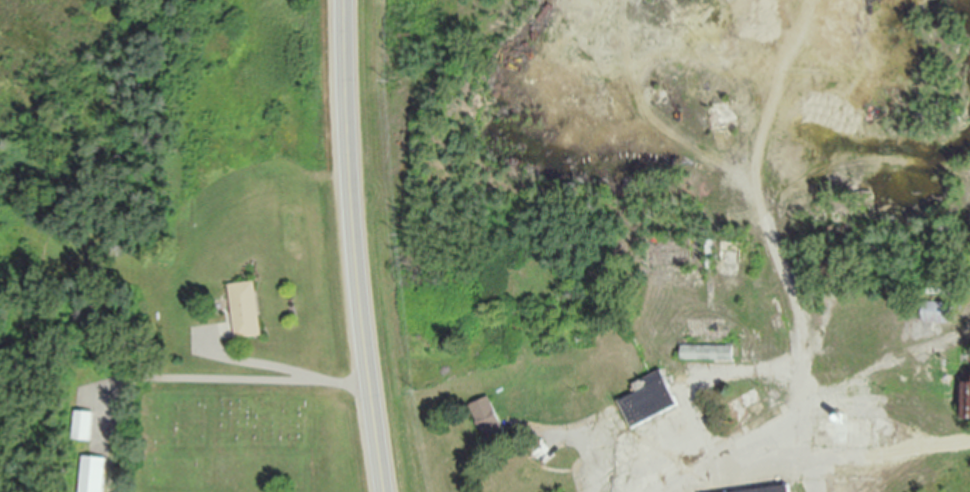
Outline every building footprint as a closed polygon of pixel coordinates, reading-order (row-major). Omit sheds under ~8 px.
[(237,340),(231,285),(257,282),(263,337),(237,340)] [(926,303),(954,305),(953,326),(925,324),(926,303)] [(683,347),(735,348),(735,361),(683,361),(683,347)] [(680,407),(635,431),(621,404),(639,395),(635,387),(663,372),(667,380),(666,381),(680,407)] [(969,420),(969,379),(961,379),(961,420),(969,420)] [(726,404),(757,387),(764,400),(766,399),(768,403),(766,404),(770,410),(740,427),(726,404)] [(471,407),(490,397),(508,435),(489,445),(471,407)] [(75,440),(78,412),(96,414),(93,442),(75,440)] [(109,459),(106,491),(82,491),(85,457),(109,459)]
